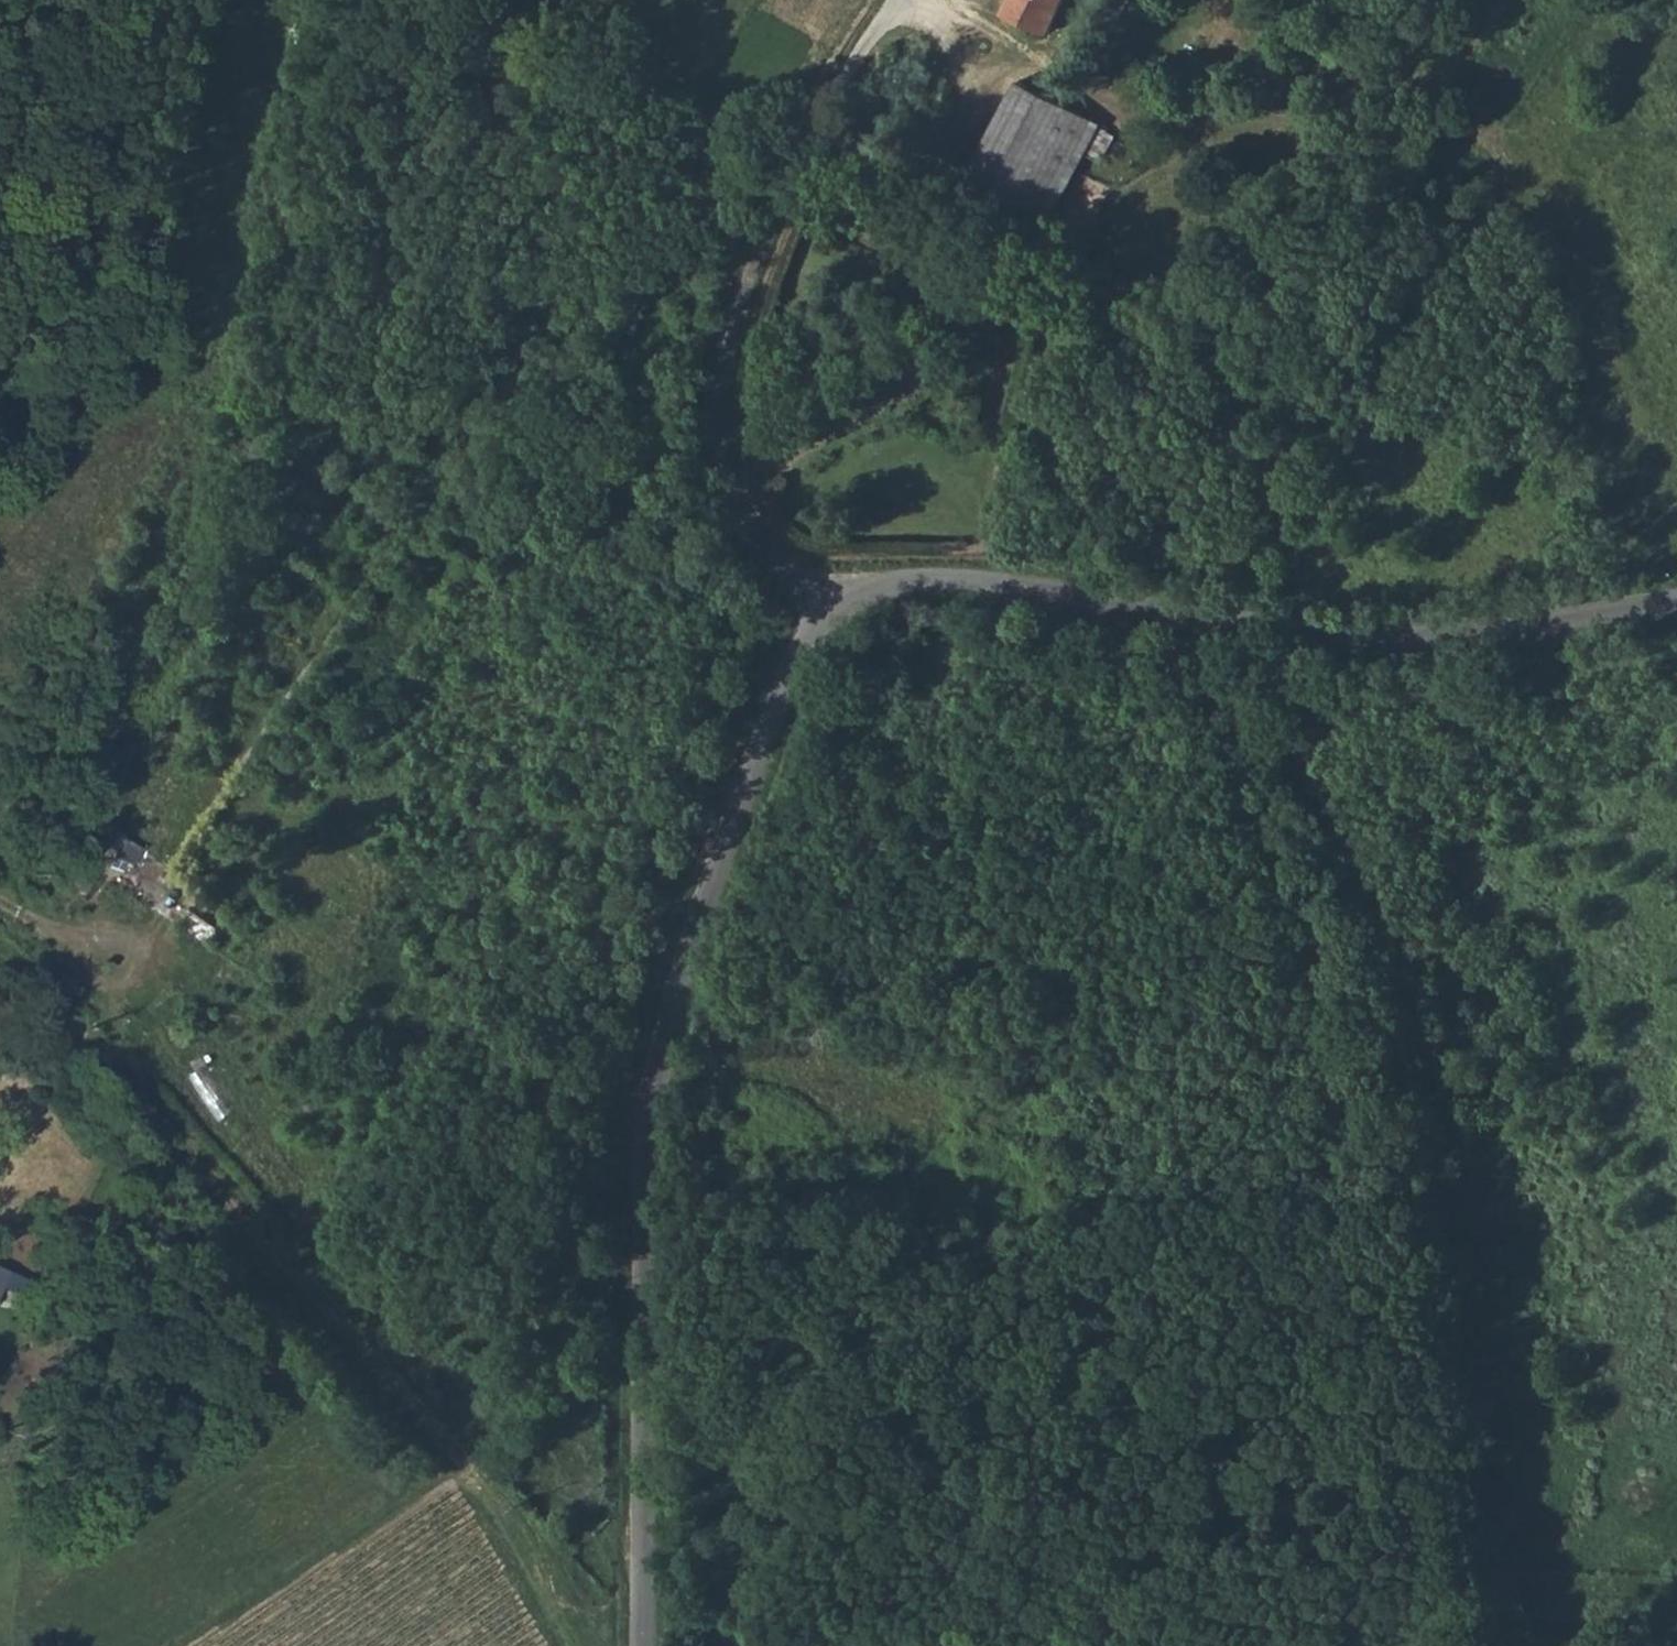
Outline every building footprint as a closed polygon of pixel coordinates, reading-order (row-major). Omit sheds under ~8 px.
[(1023,28),(1041,0),(997,0),(992,8),(1023,28)] [(942,172),(993,204),(1051,111),(999,81),(942,172)] [(993,204),(1030,226),(1087,133),(1051,111),(993,204)] [(117,831),(108,852),(129,862),(139,841),(117,831)] [(12,1268),(0,1263),(0,1293),(12,1268)]
